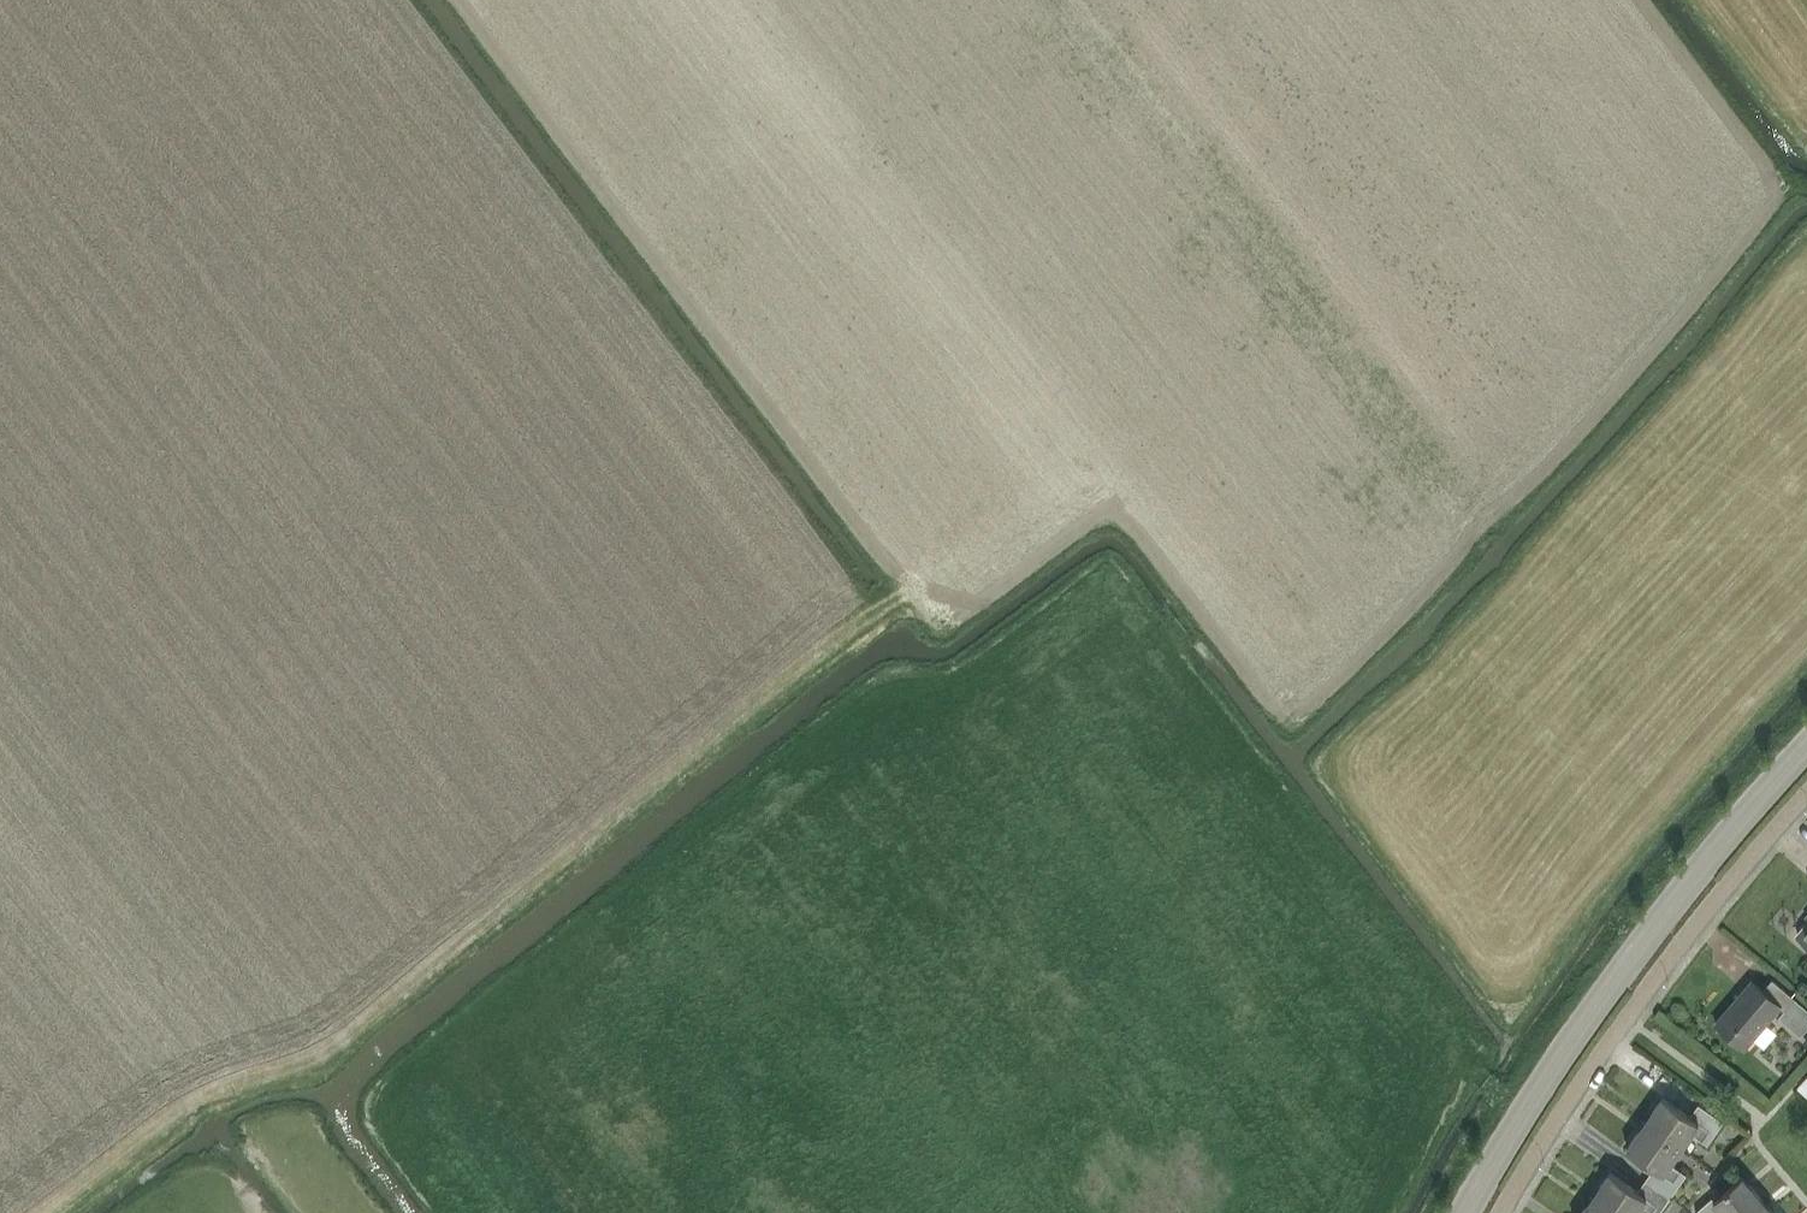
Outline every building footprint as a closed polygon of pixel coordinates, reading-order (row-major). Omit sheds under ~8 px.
[(1798,935),(1806,942),(1806,925),(1798,935)] [(1752,980),(1716,1022),(1745,1047),(1753,1037),(1764,1046),(1777,1032),(1766,1023),(1781,1005),(1786,1010),(1780,1017),(1802,1036),(1806,1029),(1806,1008),(1773,979),(1763,990),(1752,980)] [(1708,1143),(1724,1121),(1700,1103),(1691,1115),(1663,1096),(1648,1119),(1684,1144),(1693,1132),(1708,1143)] [(1684,1144),(1648,1119),(1628,1148),(1655,1167),(1651,1172),(1675,1190),(1686,1174),(1671,1163),(1684,1144)] [(1651,1172),(1638,1190),(1611,1171),(1600,1188),(1636,1212),(1640,1207),(1648,1212),(1659,1212),(1675,1190),(1651,1172)] [(1696,1210),(1699,1212),(1711,1212),(1719,1206),(1725,1212),(1746,1212),(1763,1199),(1743,1176),(1715,1199),(1713,1197),(1696,1210)] [(1600,1188),(1582,1212),(1636,1212),(1600,1188)] [(1763,1199),(1746,1212),(1775,1212),(1763,1199)]
